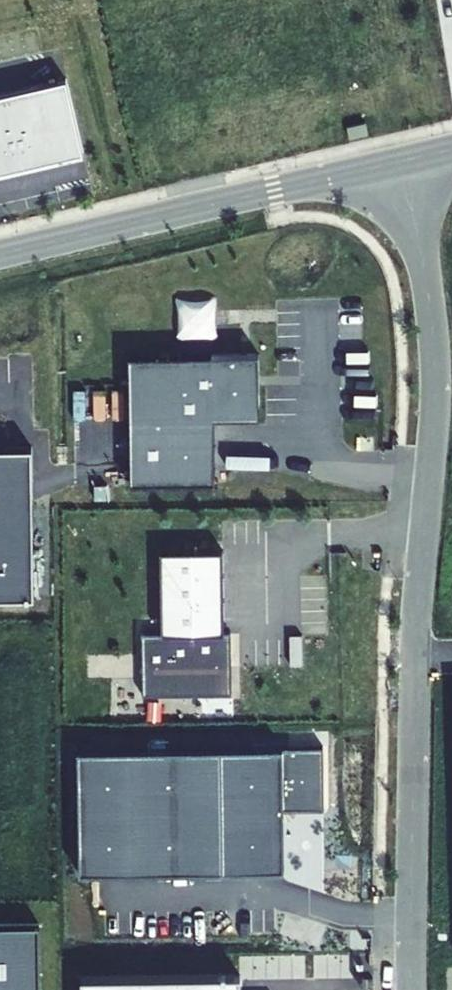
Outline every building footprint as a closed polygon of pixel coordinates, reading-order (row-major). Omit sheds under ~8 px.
[(85,155),(68,80),(0,96),(0,175),(85,155)] [(349,139),(368,134),(365,124),(347,129),(349,139)] [(219,295),(179,295),(178,334),(219,334),(219,295)] [(131,485),(215,483),(215,419),(261,418),(259,380),(258,355),(198,355),(129,356),(131,485)] [(35,596),(32,454),(0,454),(0,597),(35,596)] [(223,551),(160,552),(161,633),(142,633),(142,696),(232,695),(230,633),(225,633),(223,551)] [(283,748),(79,752),(80,871),(285,868),(284,809),(283,748)] [(283,748),(284,809),(321,808),(320,748),(283,748)] [(0,924),(0,989),(39,989),(38,923),(0,924)] [(81,977),(81,989),(241,989),(241,974),(81,977)]
